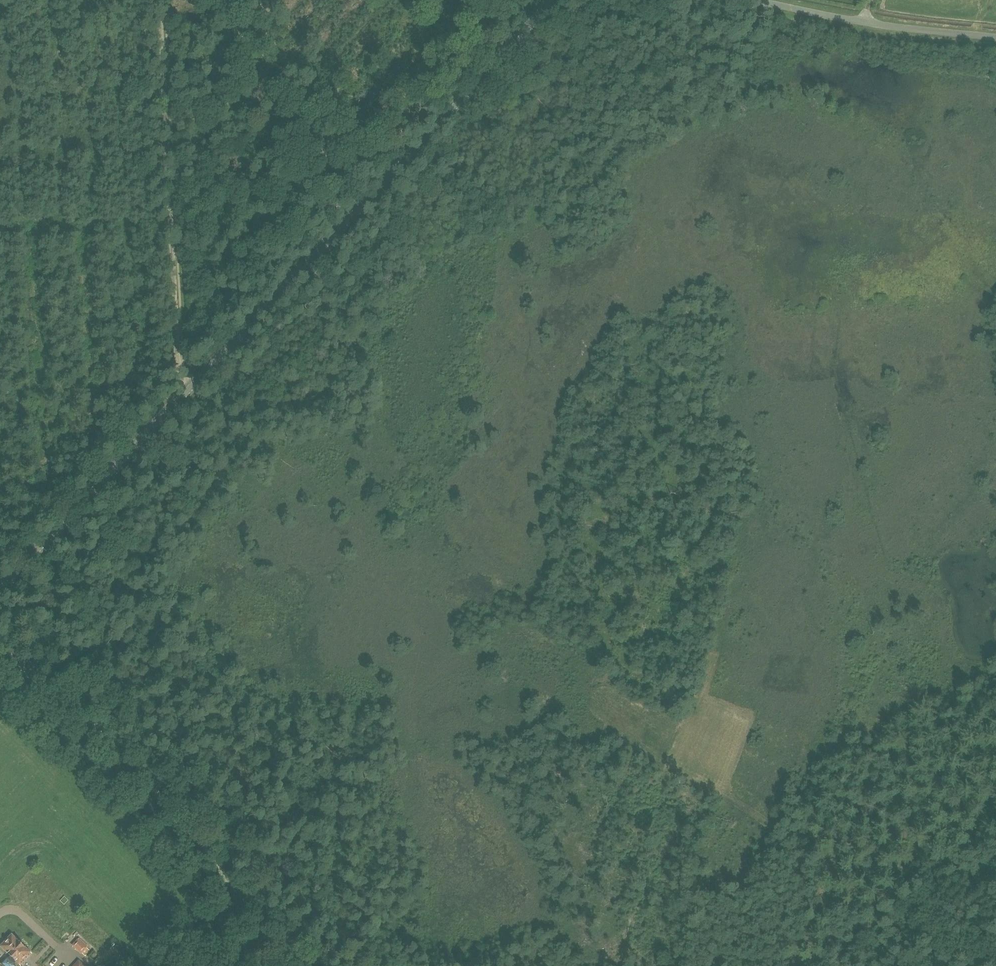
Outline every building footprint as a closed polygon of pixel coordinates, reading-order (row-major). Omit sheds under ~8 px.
[(20,965),(32,953),(11,934),(0,946),(20,965)] [(79,938),(72,945),(81,953),(87,946),(79,938)]
